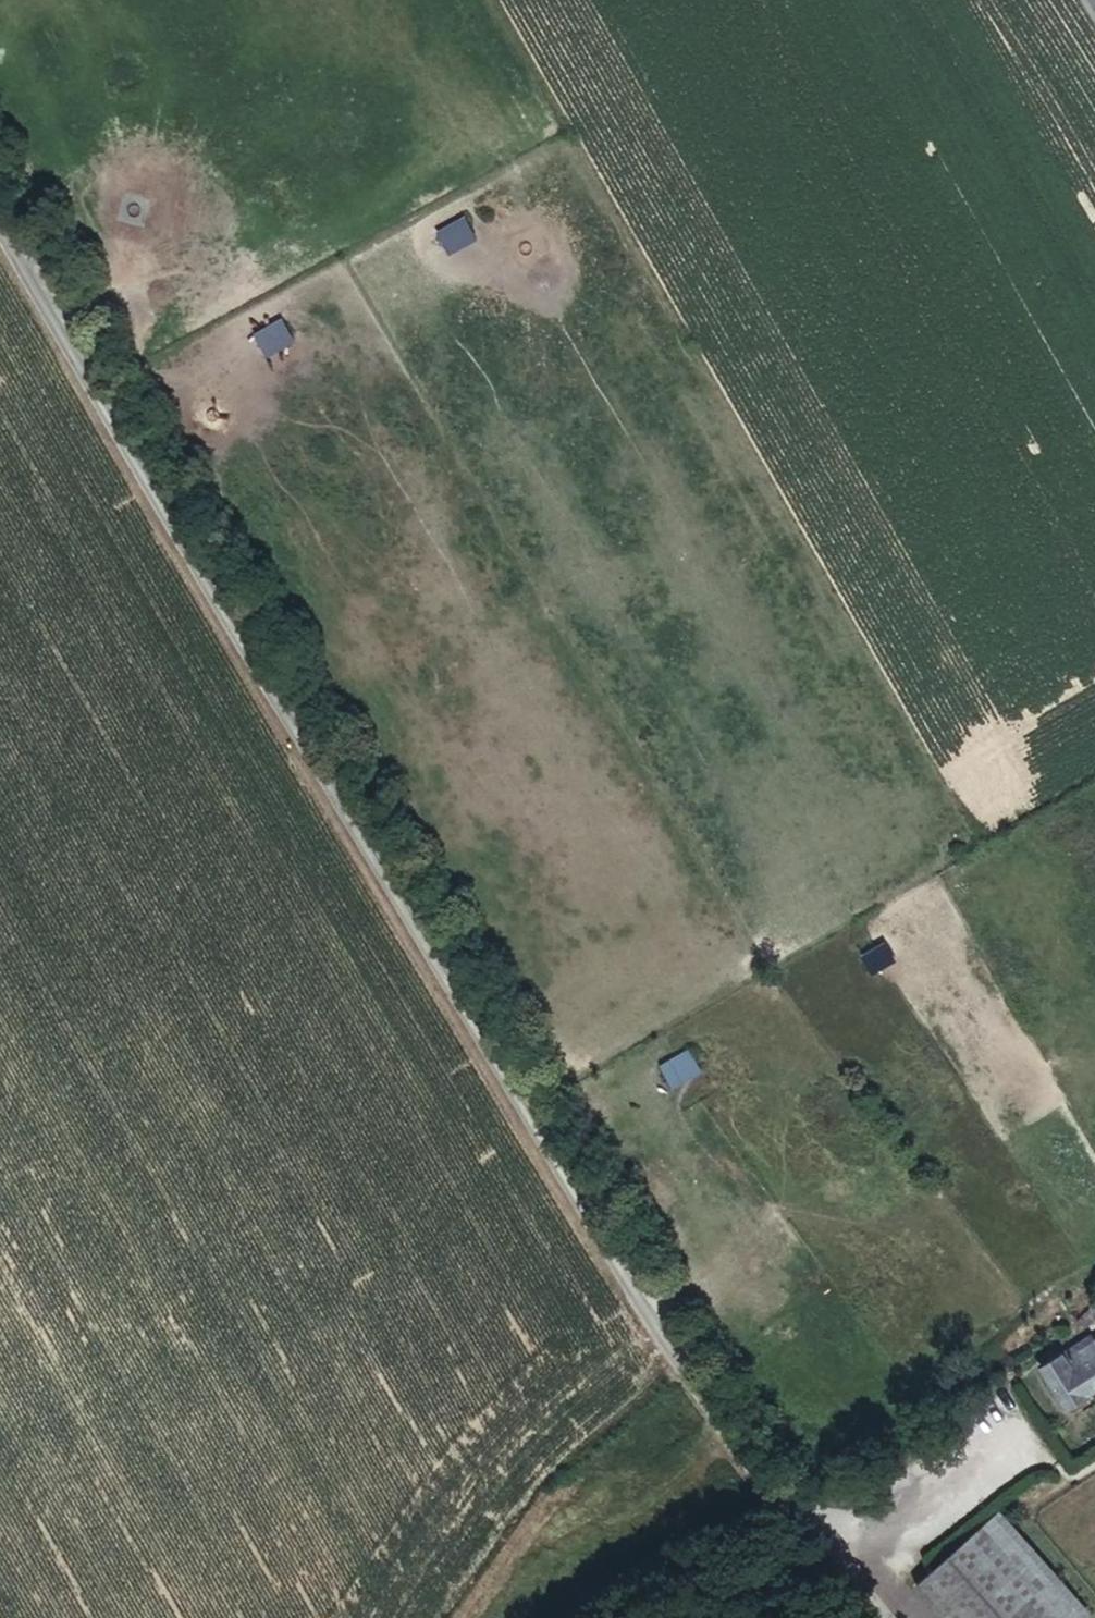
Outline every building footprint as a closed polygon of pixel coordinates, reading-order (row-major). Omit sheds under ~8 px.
[(469,214),(436,220),(441,249),(474,244),(469,214)] [(264,356),(294,340),(282,316),(252,331),(264,356)] [(672,1088),(702,1071),(690,1048),(659,1064),(672,1088)] [(1037,1369),(1065,1413),(1094,1394),(1094,1340),(1091,1343),(1087,1337),(1037,1369)] [(917,1580),(951,1617),(1080,1617),(1088,1612),(1000,1511),(917,1580)]
